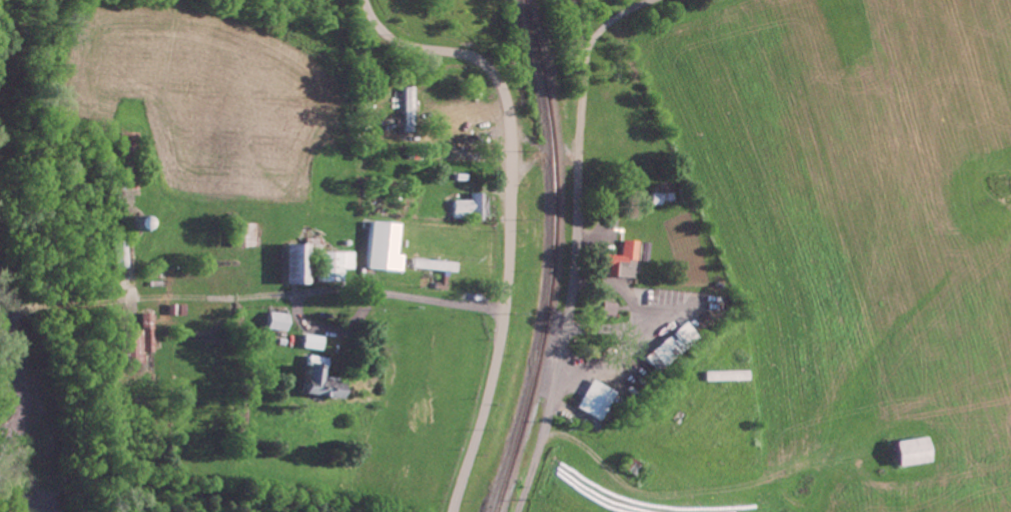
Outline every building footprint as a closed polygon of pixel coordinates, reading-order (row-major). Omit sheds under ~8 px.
[(415,87),(405,87),(406,132),(416,132),(415,87)] [(488,220),(487,193),(472,193),(472,201),(454,201),(454,218),(466,218),(466,212),(474,211),(474,220),(488,220)] [(653,206),(665,205),(665,194),(653,194),(653,206)] [(366,269),(402,273),(403,256),(396,255),(400,224),(371,221),(366,269)] [(242,247),(255,248),(256,224),(242,224),(242,247)] [(636,279),(640,242),(624,240),(622,257),(607,255),(606,275),(616,277),(618,264),(621,264),(620,270),(625,270),(625,278),(636,279)] [(128,241),(115,242),(116,269),(129,268),(128,241)] [(283,244),(283,285),(307,284),(307,244),(283,244)] [(353,253),(321,252),(321,282),(342,282),(343,269),(353,270),(353,253)] [(457,261),(413,260),(413,270),(456,271),(457,261)] [(602,315),(617,317),(619,304),(605,302),(602,315)] [(267,330),(288,333),(290,316),(270,312),(267,330)] [(131,330),(131,364),(144,363),(144,352),(154,352),(154,314),(143,314),(143,330),(131,330)] [(698,337),(687,323),(644,356),(655,371),(698,337)] [(323,351),(324,337),(305,335),(303,349),(323,351)] [(302,395),(340,400),(342,382),(326,379),(329,358),(307,356),(302,395)] [(602,421),(615,391),(591,380),(578,410),(602,421)] [(899,467),(931,462),(927,438),(895,442),(899,467)]
